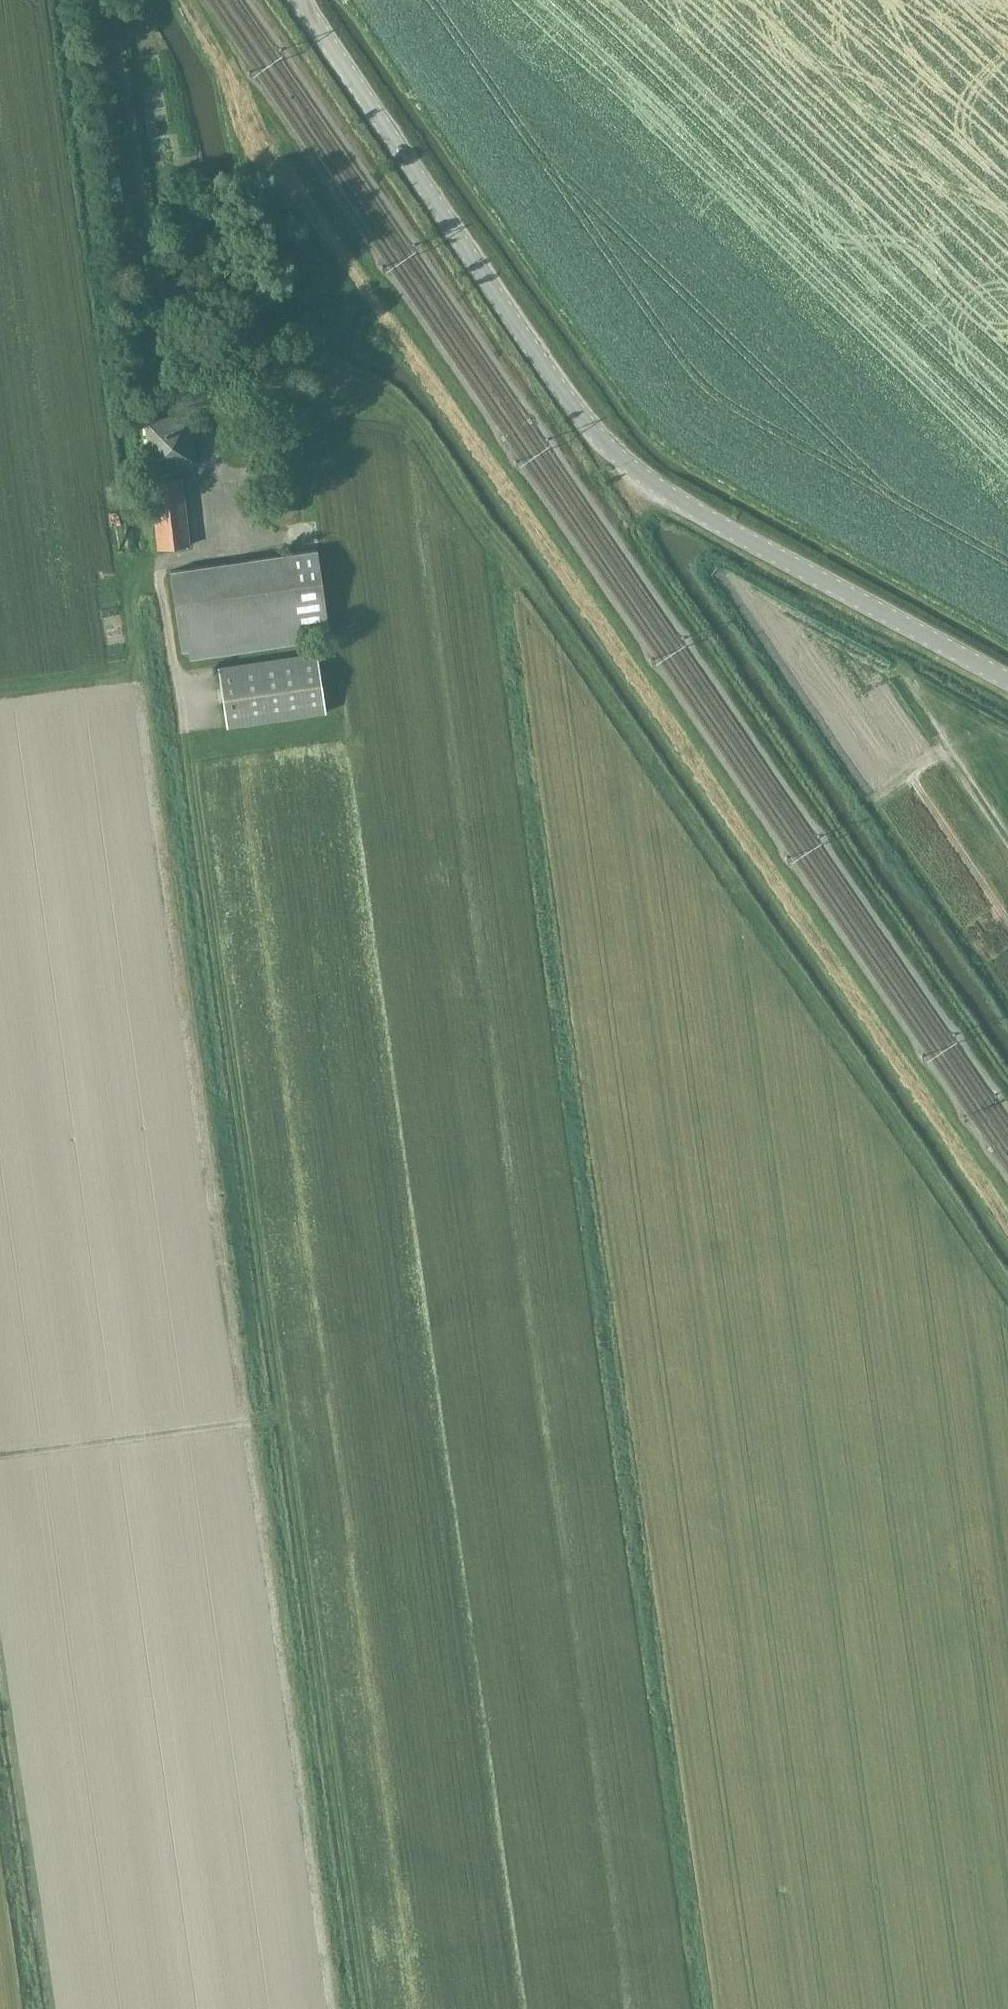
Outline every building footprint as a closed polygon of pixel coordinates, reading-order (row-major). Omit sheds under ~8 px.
[(170,467),(197,464),(190,414),(144,420),(150,466),(145,466),(147,481),(150,481),(157,549),(189,545),(181,478),(172,479),(170,467)] [(296,635),(329,630),(317,549),(170,571),(182,651),(189,651),(190,659),(297,644),(296,635)] [(218,667),(227,727),(326,712),(317,653),(218,667)]
